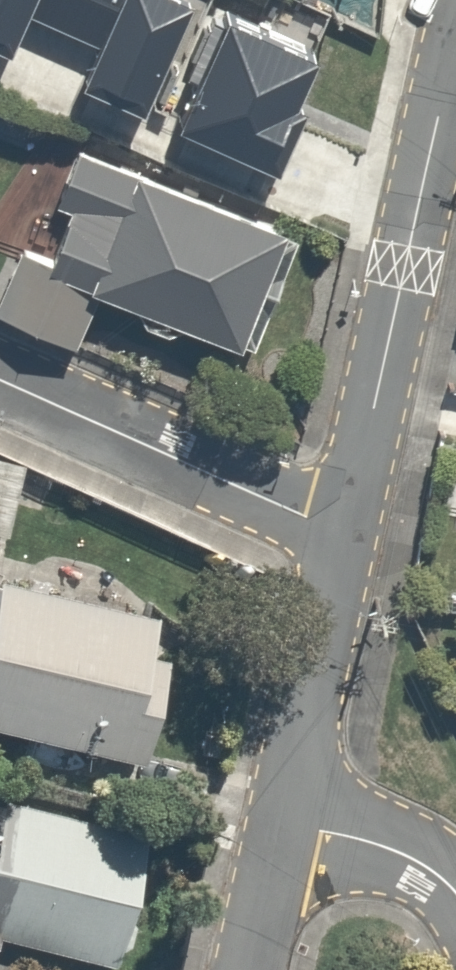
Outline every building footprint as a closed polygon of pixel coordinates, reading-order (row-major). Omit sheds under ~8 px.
[(294,201),(339,82),(278,58),(287,36),(198,2),(172,71),(145,60),(117,133),(294,201)] [(124,99),(28,54),(14,85),(109,130),(124,99)] [(56,211),(71,217),(53,260),(24,247),(0,304),(0,316),(78,348),(99,298),(242,357),(246,349),(255,353),(300,244),(81,153),(56,211)] [(0,460),(0,536),(11,539),(28,467),(0,460)] [(139,758),(155,692),(173,617),(0,576),(0,725),(139,758)] [(118,968),(149,827),(3,795),(0,811),(0,942),(118,968)]
